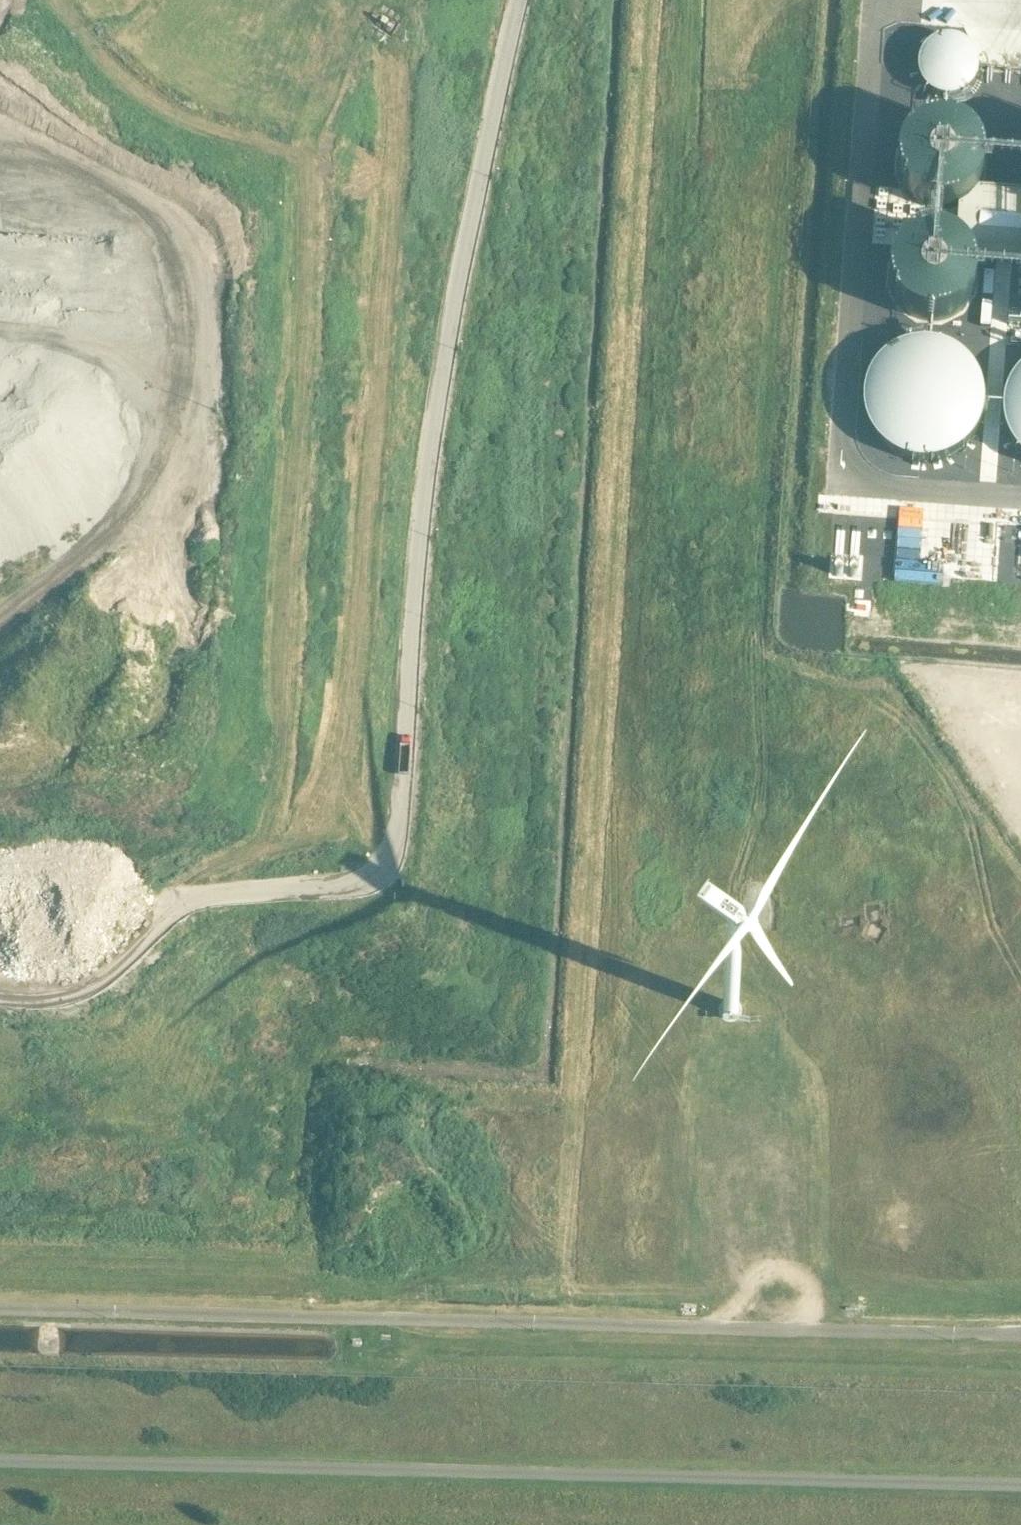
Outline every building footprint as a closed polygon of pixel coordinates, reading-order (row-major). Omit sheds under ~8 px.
[(898,162),(899,174),(905,187),(914,197),(927,204),(941,206),(955,203),(967,196),(976,185),(980,173),(981,161),(978,149),(972,138),(963,129),(951,124),(939,122),(927,125),(915,130),(907,139),(901,150),(898,162)] [(958,208),(955,246),(958,249),(961,251),(964,254),(967,258),(969,261),(1020,265),(1020,193),(979,190),(976,194),(972,199),(968,203),(963,206),(958,208)] [(889,280),(890,292),(896,305),(906,315),(918,322),(932,323),(946,321),(958,314),(967,303),(971,291),(972,279),(969,266),(963,256),(954,247),(942,242),(930,240),(918,242),(907,248),(898,257),(892,268),(889,280)] [(1020,326),(1020,300),(1010,299),(1008,325),(1020,326)] [(874,434),(883,447),(896,457),(910,463),(926,466),(942,464),(957,458),(970,449),(980,436),(986,421),(988,405),(986,389),(979,374),(969,362),(956,352),(941,347),(925,345),(909,348),(895,355),(884,364),(875,376),(869,390),(867,405),(869,420),(874,434)] [(1020,458),(1020,375),(1012,387),(1006,401),(1004,416),(1006,431),(1012,445),(1020,458)]
